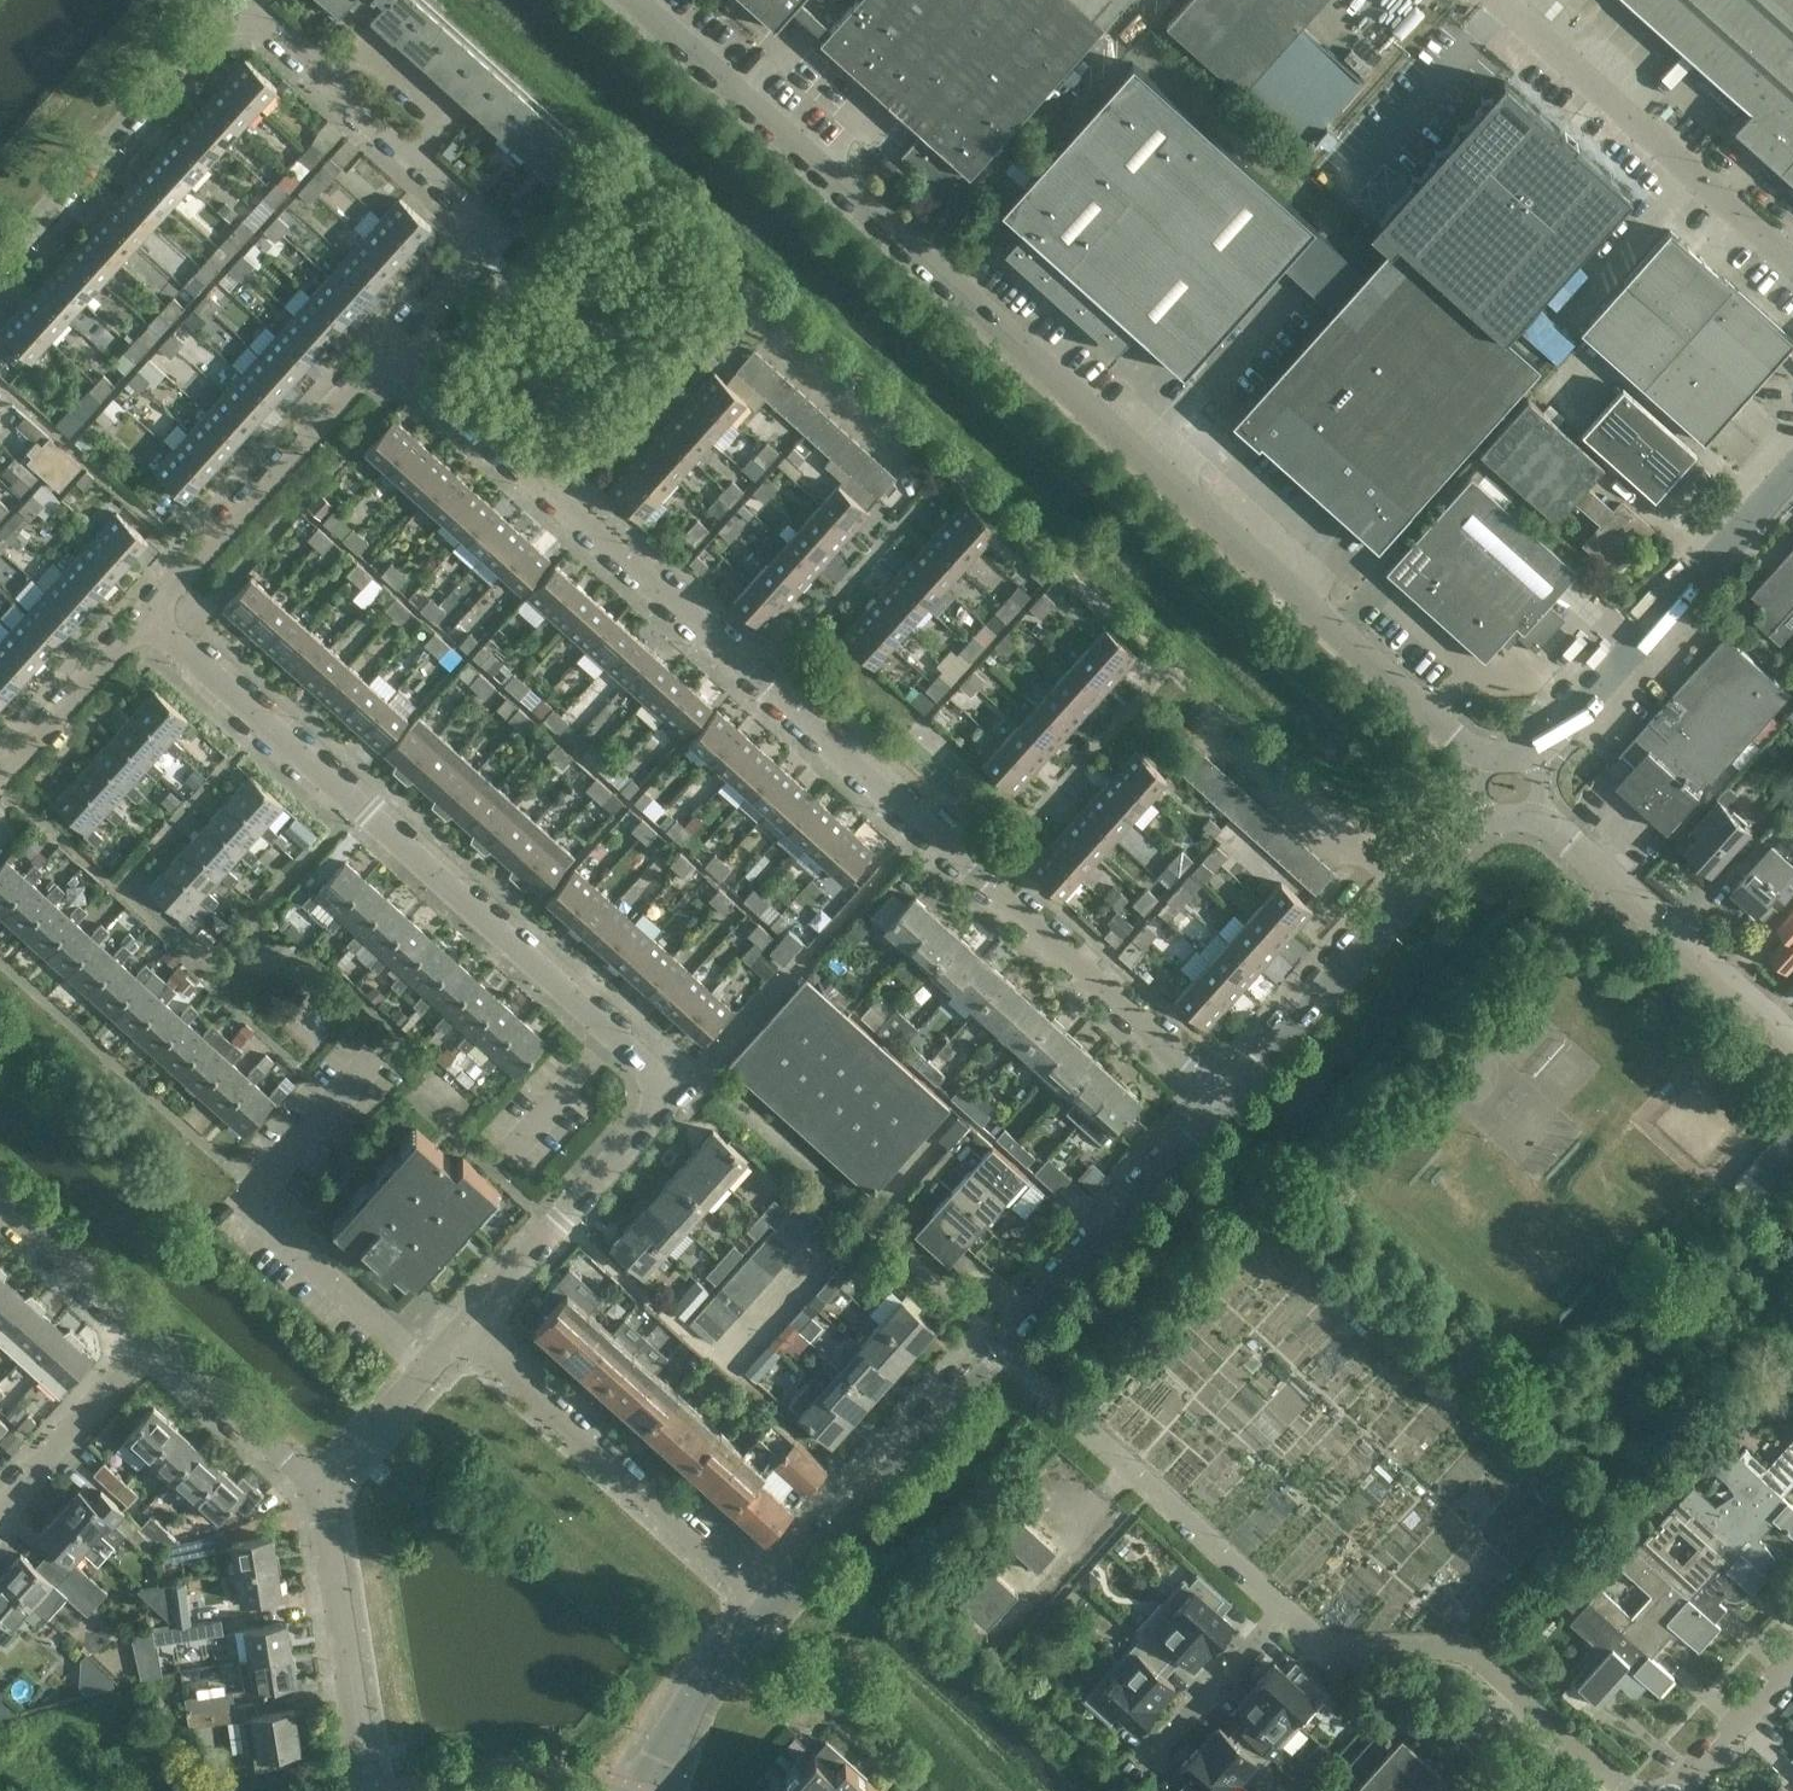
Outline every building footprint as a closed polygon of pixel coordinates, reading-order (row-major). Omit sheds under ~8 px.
[(337,16),(352,0),(319,0),(337,16)] [(376,14),(372,18),(551,179),(580,146),(418,0),(360,0),(376,14)] [(774,29),(800,0),(742,0),(774,29)] [(821,41),(923,133),(903,155),(959,205),(987,174),(993,180),(1018,152),(1004,138),(1128,0),(858,0),(821,41)] [(1167,27),(1241,93),(1302,147),(1363,79),(1302,25),(1325,0),(1190,0),(1167,27)] [(1750,110),(1734,128),(1780,171),(1792,182),(1792,0),(1628,0),(1750,110)] [(245,59),(226,79),(258,108),(276,88),(245,59)] [(1134,62),(1003,208),(1056,256),(1037,278),(1074,311),(1225,144),(1134,62)] [(258,108),(226,79),(209,98),(241,127),(258,108)] [(1378,544),(1382,540),(1539,367),(1505,335),(1631,194),(1504,81),(1499,87),(1500,95),(1482,96),(1482,106),(1476,113),(1476,121),(1458,122),(1459,132),(1453,138),(1454,147),(1435,148),(1436,157),(1430,164),(1430,172),(1412,173),(1413,183),(1407,189),(1407,198),(1389,199),(1389,209),(1370,230),(1390,248),(1282,369),(1273,369),(1273,379),(1238,417),(1378,544)] [(241,127),(209,98),(192,118),(223,146),(241,127)] [(223,146),(192,118),(174,137),(206,165),(223,146)] [(206,165),(174,137),(157,156),(188,185),(206,165)] [(316,160),(324,152),(312,142),(305,150),(316,160)] [(1225,144),(1074,311),(1112,345),(1131,324),(1184,372),(1316,227),(1225,144)] [(316,160),(305,150),(298,157),(309,168),(316,160)] [(188,185),(157,156),(139,175),(171,204),(188,185)] [(341,167),(329,157),(322,165),(333,176),(341,167)] [(139,175),(122,195),(153,223),(171,204),(139,175)] [(324,187),(312,176),(304,184),(316,195),(324,187)] [(270,188),(281,199),(289,191),(277,180),(270,188)] [(316,195),(304,184),(297,192),(309,203),(316,195)] [(263,196),(274,207),(281,199),(270,188),(263,196)] [(122,195),(104,214),(136,243),(153,223),(122,195)] [(398,198),(380,218),(412,246),(430,226),(398,198)] [(136,243),(104,214),(87,233),(118,262),(136,243)] [(269,223),(281,234),(288,226),(277,215),(269,223)] [(380,218),(363,237),(395,266),(412,246),(380,218)] [(235,227),(247,238),(254,230),(242,219),(235,227)] [(269,223),(263,231),(274,241),(281,234),(269,223)] [(228,235),(240,245),(247,238),(235,227),(228,235)] [(1683,242),(1670,230),(1580,330),(1704,441),(1792,341),(1792,340),(1683,242)] [(118,262),(87,233),(69,253),(101,281),(118,262)] [(395,266),(363,237),(346,256),(377,285),(395,266)] [(253,244),(243,254),(242,254),(234,262),(246,272),(254,265),(257,267),(267,256),(253,244)] [(69,253),(52,272),(83,301),(101,281),(69,253)] [(377,285),(346,256),(328,276),(360,304),(377,285)] [(212,276),(219,268),(208,258),(200,266),(212,276)] [(246,272),(234,262),(227,270),(239,280),(246,272)] [(212,276),(200,266),(193,273),(205,284),(212,276)] [(52,272),(34,291),(66,320),(83,301),(52,272)] [(328,276),(311,295),(342,324),(360,304),(328,276)] [(34,291),(17,311),(49,339),(66,320),(34,291)] [(219,303),(207,292),(200,300),(211,311),(219,303)] [(342,324),(311,295),(293,315),(325,343),(342,324)] [(177,315),(184,307),(172,296),(165,304),(177,315)] [(211,311),(200,300),(193,308),(204,319),(211,311)] [(177,315),(165,304),(158,312),(170,323),(177,315)] [(0,329),(0,332),(30,359),(49,339),(17,311),(0,329)] [(293,315),(276,334),(307,362),(325,343),(293,315)] [(1562,358),(1578,338),(1552,318),(1548,323),(1542,319),(1531,333),(1562,358)] [(184,342),(172,331),(165,339),(177,350),(184,342)] [(307,362),(276,334),(259,353),(290,382),(307,362)] [(138,335),(131,343),(143,353),(150,346),(138,335)] [(177,350),(165,339),(158,347),(170,358),(177,350)] [(131,343),(124,351),(136,361),(143,353),(131,343)] [(755,350),(736,372),(746,381),(766,360),(755,350)] [(290,382),(259,353),(241,373),(272,401),(290,382)] [(746,381),(757,391),(776,370),(766,360),(746,381)] [(130,378),(142,389),(149,381),(137,370),(130,378)] [(757,391),(768,401),(787,379),(776,370),(757,391)] [(714,372),(697,392),(728,420),(746,400),(714,372)] [(95,381),(108,393),(115,384),(103,373),(95,381)] [(272,401),(241,373),(224,392),(255,420),(272,401)] [(130,378),(123,385),(135,396),(142,389),(130,378)] [(768,401),(779,411),(798,389),(787,379),(768,401)] [(89,388),(90,389),(73,408),(84,418),(101,399),(101,400),(108,393),(95,381),(89,388)] [(1654,495),(1693,451),(1622,388),(1583,432),(1654,495)] [(779,411),(790,420),(809,399),(798,389),(779,411)] [(255,420),(224,392),(206,411),(238,440),(255,420)] [(728,420),(697,392),(679,411),(710,440),(728,420)] [(790,420),(801,430),(820,409),(809,399),(790,420)] [(1613,511),(1586,486),(1604,467),(1528,399),(1480,452),(1556,520),(1573,501),(1600,525),(1584,543),(1612,569),(1641,537),(1631,528),(1639,519),(1621,502),(1613,511)] [(114,420),(102,409),(94,417),(106,428),(114,420)] [(801,430),(811,440),(831,419),(820,409),(801,430)] [(206,411),(189,431),(220,459),(238,440),(206,411)] [(710,440),(679,411),(661,431),(693,459),(710,440)] [(393,419),(365,450),(384,468),(412,437),(393,419)] [(811,440),(822,450),(842,428),(831,419),(811,440)] [(822,450),(833,460),(853,438),(842,428),(822,450)] [(220,459),(189,431),(171,450),(203,478),(220,459)] [(693,459),(661,431),(644,451),(675,479),(693,459)] [(82,466),(50,437),(43,444),(38,440),(28,451),(33,455),(28,460),(61,490),(82,466)] [(412,437),(384,468),(404,486),(432,454),(412,437)] [(833,460),(844,469),(863,448),(853,438),(833,460)] [(760,449),(772,459),(778,452),(767,442),(760,449)] [(792,448),(785,456),(796,466),(804,458),(792,448)] [(844,469),(855,479),(874,458),(863,448),(844,469)] [(753,457),(765,468),(772,459),(760,449),(753,457)] [(203,478),(171,450),(154,470),(184,498),(203,478)] [(675,479),(644,451),(626,470),(657,499),(675,479)] [(432,454),(404,486),(423,503),(451,472),(432,454)] [(7,464),(30,485),(37,477),(14,456),(7,464)] [(855,479),(866,489),(885,468),(874,458),(855,479)] [(866,489),(877,499),(896,477),(885,468),(866,489)] [(83,489),(94,477),(86,470),(76,482),(83,489)] [(657,499),(626,470),(608,490),(640,518),(657,499)] [(451,472),(423,503),(443,521),(471,490),(451,472)] [(1471,475),(1399,555),(1385,571),(1483,660),(1511,630),(1534,651),(1563,618),(1547,603),(1576,571),(1471,475)] [(778,487),(767,476),(760,484),(771,494),(778,487)] [(725,488),(737,499),(743,491),(732,481),(725,488)] [(771,494),(760,484),(753,492),(764,502),(771,494)] [(838,484),(821,503),(852,532),(870,512),(838,484)] [(12,504),(20,496),(8,485),(1,494),(12,504)] [(718,496),(730,507),(737,499),(725,488),(718,496)] [(471,490),(443,521),(462,538),(490,507),(471,490)] [(69,491),(62,499),(70,507),(77,498),(69,491)] [(25,501),(37,511),(44,504),(32,493),(25,501)] [(319,494),(307,507),(319,518),(331,505),(319,494)] [(9,508),(0,500),(0,513),(2,516),(9,508)] [(948,520),(979,548),(997,528),(965,500),(948,520)] [(25,501),(18,509),(29,520),(37,511),(25,501)] [(852,532),(821,503),(803,523),(834,551),(852,532)] [(490,507),(462,538),(482,556),(510,525),(490,507)] [(322,522),(330,529),(340,518),(332,511),(322,522)] [(116,512),(98,531),(129,560),(147,540),(116,512)] [(14,513),(8,520),(19,530),(26,523),(14,513)] [(743,525),(732,515),(724,523),(736,533),(743,525)] [(0,529),(0,549),(2,551),(9,543),(8,542),(19,530),(8,520),(0,529)] [(690,528),(701,538),(708,530),(697,520),(690,528)] [(948,520),(930,539),(961,567),(979,548),(948,520)] [(736,533),(724,523),(718,531),(729,541),(736,533)] [(803,523),(785,543),(817,571),(834,551),(803,523)] [(510,525),(482,556),(501,574),(529,542),(510,525)] [(322,553),(332,541),(325,535),(317,528),(307,539),(314,546),(322,553)] [(359,535),(352,528),(342,540),(349,546),(359,535)] [(683,535),(695,545),(701,538),(690,528),(683,535)] [(129,560),(98,531),(81,551),(112,579),(129,560)] [(359,535),(349,546),(357,554),(367,542),(359,535)] [(930,539),(912,559),(944,587),(961,567),(930,539)] [(529,542),(501,574),(521,591),(549,560),(529,542)] [(785,543),(768,562),(799,590),(817,571),(785,543)] [(1765,607),(1755,620),(1782,644),(1792,631),(1792,548),(1751,595),(1765,607)] [(112,579),(81,551),(63,570),(94,599),(112,579)] [(696,554),(689,562),(701,573),(708,565),(696,554)] [(912,559),(895,578),(926,606),(944,587),(912,559)] [(371,577),(363,569),(355,561),(344,573),(352,581),(361,588),(371,577)] [(768,562),(750,582),(782,610),(799,590),(768,562)] [(388,582),(398,570),(391,563),(380,575),(388,582)] [(554,565),(526,596),(546,614),(574,582),(554,565)] [(1030,573),(1042,583),(1049,576),(1037,565),(1030,573)] [(94,599),(63,570),(45,590),(77,618),(94,599)] [(388,582),(396,589),(406,577),(398,570),(388,582)] [(356,592),(362,600),(382,583),(376,575),(356,592)] [(222,609),(242,626),(270,595),(250,577),(222,609)] [(895,578),(877,598),(908,626),(926,606),(895,578)] [(574,582),(546,614),(565,631),(594,600),(574,582)] [(782,610),(750,582),(733,601),(764,630),(782,610)] [(77,618),(45,590),(28,609),(59,638),(77,618)] [(1056,602),(1044,592),(1037,600),(1049,610),(1056,602)] [(270,595),(242,626),(261,644),(289,613),(270,595)] [(395,597),(384,609),(392,617),(403,605),(395,597)] [(1014,615),(1020,607),(1009,597),(1002,604),(1014,615)] [(427,617),(437,605),(429,598),(419,610),(427,617)] [(877,598),(860,617),(891,645),(908,626),(877,598)] [(594,600),(565,631),(585,649),(613,618),(594,600)] [(1049,610),(1037,600),(1030,607),(1042,618),(1049,610)] [(1014,615),(1002,604),(995,613),(1006,623),(1014,615)] [(403,605),(392,617),(401,624),(411,613),(403,605)] [(427,617),(434,623),(445,612),(437,605),(427,617)] [(59,638),(28,609),(10,629),(42,657),(59,638)] [(289,613),(261,644),(281,661),(309,630),(289,613)] [(891,645),(860,617),(842,637),(873,665),(891,645)] [(613,618),(585,649),(605,666),(633,635),(613,618)] [(1138,655),(1106,627),(1089,646),(1120,675),(1138,655)] [(10,629),(0,640),(0,655),(24,677),(42,657),(10,629)] [(309,630),(281,661),(300,679),(329,648),(309,630)] [(1021,641),(1009,631),(1002,639),(1014,649),(1021,641)] [(434,633),(423,644),(431,652),(442,640),(434,633)] [(466,652),(477,641),(469,633),(458,645),(466,652)] [(633,635),(605,666),(624,684),(652,653),(633,635)] [(1649,722),(1651,724),(1664,737),(1653,749),(1651,747),(1619,783),(1670,830),(1703,794),(1698,789),(1710,778),(1714,781),(1792,694),(1727,635),(1649,722)] [(979,654),(986,646),(974,636),(967,644),(979,654)] [(1014,649),(1002,639),(996,646),(1007,657),(1014,649)] [(442,640),(431,652),(440,660),(450,648),(442,640)] [(979,654),(967,644),(960,652),(972,662),(979,654)] [(482,645),(472,657),(480,664),(490,653),(482,645)] [(1120,675),(1089,646),(1071,666),(1102,694),(1120,675)] [(329,648),(300,679),(320,697),(348,665),(329,648)] [(652,653),(624,684),(644,702),(672,670),(652,653)] [(0,655),(0,691),(6,696),(24,677),(0,655)] [(348,665),(320,697),(339,714),(368,683),(348,665)] [(1102,694),(1071,666),(1054,685),(1085,714),(1102,694)] [(672,670),(644,702),(663,719),(691,688),(672,670)] [(967,678),(979,689),(986,680),(975,670),(967,678)] [(487,680),(479,673),(469,685),(476,691),(487,680)] [(521,681),(514,674),(503,685),(511,692),(521,681)] [(944,693),(951,685),(939,675),(932,683),(944,693)] [(967,678),(961,686),(973,696),(979,689),(967,678)] [(487,680),(476,691),(484,699),(495,687),(487,680)] [(521,681),(511,692),(519,699),(529,688),(521,681)] [(368,683),(339,714),(359,732),(387,700),(368,683)] [(944,693),(932,683),(926,690),(937,701),(944,693)] [(1085,714),(1054,685),(1036,705),(1067,733),(1085,714)] [(691,688),(663,719),(683,737),(711,706),(691,688)] [(188,721),(156,692),(135,715),(167,744),(164,747),(177,758),(184,750),(172,739),(188,721)] [(387,700),(359,732),(378,749),(407,718),(387,700)] [(1067,733),(1036,705),(1018,724),(1050,753),(1067,733)] [(525,715),(518,708),(508,720),(515,727),(525,715)] [(550,727),(560,716),(552,709),(542,720),(550,727)] [(951,720),(940,710),(933,717),(944,728),(951,720)] [(716,711),(688,742),(708,759),(736,728),(716,711)] [(167,744),(135,715),(115,737),(148,766),(145,769),(157,780),(165,772),(152,761),(164,747),(167,744)] [(525,715),(515,727),(523,734),(533,722),(525,715)] [(550,727),(557,734),(568,723),(560,716),(550,727)] [(418,717),(384,754),(395,764),(392,771),(399,777),(438,734),(418,717)] [(1018,724),(1001,744),(1032,772),(1050,753),(1018,724)] [(736,728),(708,759),(727,777),(755,746),(736,728)] [(438,734),(399,777),(406,784),(413,780),(423,789),(457,752),(438,734)] [(217,746),(204,735),(194,746),(207,757),(217,746)] [(148,766),(115,737),(95,759),(128,788),(125,791),(137,803),(145,795),(132,783),(145,769),(148,766)] [(565,750),(557,743),(546,755),(554,762),(565,750)] [(1032,772),(1001,744),(983,764),(1014,792),(1032,772)] [(1174,766),(1185,775),(1204,754),(1194,744),(1174,766)] [(589,762),(599,751),(592,745),(582,756),(589,762)] [(755,746),(727,777),(747,794),(775,763),(755,746)] [(565,750),(554,762),(562,768),(572,757),(565,750)] [(589,762),(596,769),(606,758),(599,751),(589,762)] [(1135,751),(1118,770),(1149,798),(1167,779),(1135,751)] [(457,752),(423,789),(434,799),(431,806),(438,812),(477,769),(457,752)] [(1185,775),(1196,785),(1215,764),(1204,754),(1185,775)] [(128,788),(95,759),(75,781),(108,811),(105,814),(117,825),(125,817),(112,806),(125,791),(128,788)] [(775,763),(747,794),(766,812),(794,781),(775,763)] [(1196,785),(1207,795),(1226,773),(1215,764),(1196,785)] [(477,769),(438,812),(445,819),(452,815),(462,825),(496,787),(477,769)] [(1149,798),(1118,770),(1100,790),(1131,818),(1149,798)] [(1207,795),(1217,805),(1237,783),(1226,773),(1207,795)] [(283,806),(250,776),(229,799),(262,829),(260,831),(273,843),(280,834),(268,823),(283,806)] [(604,785),(596,778),(585,790),(593,797),(604,785)] [(628,798),(638,786),(630,779),(620,791),(628,798)] [(108,811),(75,781),(55,804),(86,833),(84,836),(97,848),(106,838),(94,826),(105,814),(108,811)] [(794,781),(766,812),(786,830),(814,798),(794,781)] [(1217,805),(1228,815),(1248,793),(1237,783),(1217,805)] [(604,785),(593,797),(601,803),(611,792),(604,785)] [(496,787),(462,825),(473,834),(469,841),(477,848),(516,805),(496,787)] [(1131,818),(1100,790),(1082,809),(1114,837),(1131,818)] [(652,798),(644,791),(633,803),(641,810),(652,798)] [(1228,815),(1239,824),(1259,803),(1248,793),(1228,815)] [(814,798),(786,830),(805,847),(833,816),(814,798)] [(262,829),(229,799),(209,821),(242,852),(240,854),(253,865),(260,857),(248,846),(260,831),(262,829)] [(1714,872),(1754,828),(1721,799),(1695,828),(1702,835),(1689,849),(1714,872)] [(1239,824),(1250,834),(1269,813),(1259,803),(1239,824)] [(516,805),(477,848),(484,854),(491,850),(501,860),(535,822),(516,805)] [(1114,837),(1082,809),(1065,829),(1096,857),(1114,837)] [(308,843),(318,830),(297,813),(286,826),(308,843)] [(1250,834),(1261,844),(1280,822),(1269,813),(1250,834)] [(833,816),(805,847),(825,865),(853,834),(833,816)] [(1202,826),(1214,836),(1221,828),(1209,818),(1202,826)] [(648,825),(641,819),(631,831),(638,837),(648,825)] [(672,838),(683,826),(675,820),(665,831),(672,838)] [(242,852),(209,821),(189,844),(223,874),(221,876),(233,887),(241,878),(229,867),(240,854),(242,852)] [(535,822),(501,860),(511,869),(508,876),(516,883),(555,840),(535,822)] [(1261,844),(1272,854),(1291,832),(1280,822),(1261,844)] [(648,825),(638,837),(646,845),(657,833),(648,825)] [(672,838),(680,845),(691,833),(683,826),(672,838)] [(1096,857),(1065,829),(1047,849),(1078,877),(1096,857)] [(1291,832),(1272,854),(1282,864),(1302,842),(1291,832)] [(853,834),(825,865),(844,882),(872,851),(853,834)] [(555,840),(516,883),(523,889),(529,885),(540,895),(574,857),(555,840)] [(1313,852),(1302,842),(1282,864),(1293,873),(1313,852)] [(223,874),(189,844),(169,866),(203,897),(201,898),(213,909),(221,901),(208,890),(221,876),(223,874)] [(1209,853),(1220,863),(1227,855),(1215,845),(1209,853)] [(1792,891),(1792,863),(1774,845),(1734,890),(1759,913),(1768,902),(1776,909),(1792,891)] [(1078,877),(1047,849),(1030,868),(1061,896),(1078,877)] [(1175,857),(1186,867),(1193,860),(1181,849),(1175,857)] [(1293,873),(1304,883),(1323,862),(1313,852),(1293,873)] [(1209,853),(1202,860),(1213,871),(1220,863),(1209,853)] [(687,860),(680,854),(669,865),(677,872),(687,860)] [(711,873),(722,861),(714,854),(704,866),(711,873)] [(1167,865),(1179,875),(1186,867),(1175,857),(1167,865)] [(687,860),(677,872),(685,879),(695,868),(687,860)] [(1,915),(30,882),(33,884),(44,872),(36,865),(25,877),(7,861),(0,869),(0,914),(1,915)] [(711,873),(719,880),(729,868),(722,861),(711,873)] [(1323,862),(1304,883),(1315,893),(1334,872),(1323,862)] [(323,902),(337,915),(340,917),(370,883),(347,863),(318,895),(316,893),(303,907),(311,914),(323,902)] [(203,897),(169,866),(148,889),(181,919),(179,921),(192,933),(201,923),(189,912),(201,898),(203,897)] [(574,869),(546,900),(565,917),(593,886),(574,869)] [(30,882),(1,915),(23,935),(52,902),(55,904),(66,892),(58,885),(47,897),(33,884),(30,882)] [(1281,882),(1263,902),(1294,930),(1312,910),(1281,882)] [(340,917),(337,915),(326,927),(334,934),(345,922),(360,935),(362,937),(392,903),(370,883),(340,917)] [(1174,892),(1185,902),(1192,894),(1181,884),(1174,892)] [(593,886),(565,917),(585,935),(613,904),(593,886)] [(1139,896),(1151,906),(1158,899),(1146,888),(1139,896)] [(726,896),(719,889),(708,900),(716,907),(726,896)] [(751,908),(761,897),(753,889),(742,901),(751,908)] [(1174,892),(1167,899),(1178,910),(1185,902),(1174,892)] [(886,929),(909,950),(940,916),(917,895),(886,929)] [(726,896),(716,907),(724,914),(734,903),(726,896)] [(1132,904),(1144,914),(1151,906),(1139,896),(1132,904)] [(751,908),(758,915),(768,903),(761,897),(751,908)] [(821,900),(794,928),(810,943),(836,914),(821,900)] [(52,902),(23,935),(45,955),(75,922),(77,924),(88,912),(80,905),(69,917),(55,904),(52,902)] [(1263,902),(1246,921),(1277,949),(1294,930),(1263,902)] [(362,937),(360,935),(349,948),(356,955),(368,942),(382,954),(384,956),(414,923),(392,903),(362,937)] [(613,904),(585,935),(604,952),(632,921),(613,904)] [(1780,926),(1789,935),(1772,953),(1790,970),(1792,966),(1792,912),(1780,926)] [(770,925),(778,932),(788,921),(780,914),(770,925)] [(940,916),(909,950),(932,970),(962,936),(940,916)] [(632,921),(604,952),(624,970),(652,939),(632,921)] [(1246,921),(1228,941),(1259,969),(1277,949),(1246,921)] [(75,922),(45,955),(67,975),(97,942),(100,945),(111,932),(102,925),(91,937),(77,924),(75,922)] [(384,956),(382,954),(370,967),(378,974),(390,962),(404,974),(406,976),(436,943),(414,923),(384,956)] [(1138,931),(1150,941),(1157,933),(1146,923),(1138,931)] [(747,935),(763,949),(773,938),(757,924),(747,935)] [(1116,946),(1123,938),(1111,928),(1104,936),(1116,946)] [(788,930),(769,952),(782,964),(802,942),(788,930)] [(1138,931),(1132,938),(1144,949),(1150,941),(1138,931)] [(1259,969),(1228,941),(1217,931),(1200,951),(1211,961),(1242,988),(1259,969)] [(962,936),(932,970),(955,991),(985,957),(962,936)] [(652,939),(624,970),(643,988),(671,956),(652,939)] [(97,942),(67,975),(89,995),(119,962),(122,964),(133,952),(125,945),(114,958),(100,945),(97,942)] [(406,976),(404,974),(392,987),(400,994),(412,981),(427,995),(428,996),(458,963),(436,943),(406,976)] [(671,956),(643,988),(663,1005),(691,974),(671,956)] [(985,957),(955,991),(977,1011),(1007,977),(985,957)] [(1211,961),(1193,980),(1224,1008),(1242,988),(1211,961)] [(119,962),(89,995),(112,1015),(141,982),(145,985),(156,973),(147,965),(136,978),(122,964),(119,962)] [(428,996),(427,995),(415,1007),(422,1014),(434,1001),(448,1014),(451,1016),(480,983),(458,963),(428,996)] [(819,985),(822,981),(824,978),(814,969),(808,975),(819,985)] [(691,974),(663,1005),(682,1023),(711,992),(691,974)] [(817,988),(840,1008),(850,997),(827,977),(817,988)] [(1030,997),(1007,977),(977,1011),(999,1031),(1030,997)] [(840,1008),(817,988),(807,978),(728,1065),(872,1194),(950,1108),(840,1008)] [(1193,980),(1175,1000),(1206,1028),(1224,1008),(1193,980)] [(141,982),(112,1015),(134,1035),(163,1002),(166,1004),(177,992),(170,986),(159,998),(145,985),(141,982)] [(451,1016),(448,1014),(437,1027),(445,1034),(457,1021),(471,1034),(473,1036),(502,1003),(480,983),(451,1016)] [(711,992),(682,1023),(702,1041),(730,1009),(711,992)] [(877,1031),(896,1009),(879,994),(860,1016),(877,1031)] [(1053,1018),(1030,997),(999,1031),(1023,1052),(1053,1018)] [(163,1002),(134,1035),(156,1055),(185,1022),(188,1024),(199,1012),(192,1005),(181,1018),(166,1004),(163,1002)] [(473,1036),(471,1034),(459,1047),(468,1055),(480,1042),(494,1054),(495,1056),(524,1023),(502,1003),(473,1036)] [(877,1031),(898,1050),(917,1028),(896,1009),(877,1031)] [(1076,1039),(1053,1018),(1023,1052),(1045,1072),(1076,1039)] [(185,1022),(156,1055),(178,1075),(208,1042),(210,1044),(222,1032),(214,1025),(203,1037),(188,1024),(185,1022)] [(495,1056),(494,1054),(482,1067),(491,1075),(502,1062),(518,1076),(547,1044),(524,1023),(495,1056)] [(1098,1058),(1076,1039),(1045,1072),(1067,1092),(1098,1058)] [(208,1042),(178,1075),(200,1094),(230,1062),(233,1065),(244,1052),(237,1045),(225,1058),(210,1044),(208,1042)] [(922,1072),(930,1062),(913,1047),(905,1056),(922,1072)] [(230,1062),(200,1094),(222,1114),(252,1082),(256,1085),(267,1073),(265,1071),(274,1061),(265,1054),(256,1063),(258,1065),(247,1078),(233,1065),(230,1062)] [(1121,1080),(1098,1058),(1067,1092),(1077,1101),(1068,1112),(1081,1124),(1121,1080)] [(922,1072),(936,1084),(944,1075),(930,1062),(922,1072)] [(1143,1099),(1121,1080),(1081,1124),(1103,1144),(1143,1099)] [(252,1082),(222,1114),(245,1135),(274,1104),(276,1106),(288,1092),(279,1083),(268,1096),(256,1085),(252,1082)] [(958,1087),(950,1097),(968,1113),(976,1104),(958,1087)] [(976,1104),(968,1113),(981,1125),(989,1116),(976,1104)] [(1748,1168),(1732,1186),(1756,1208),(1772,1190),(1771,1189),(1792,1164),(1792,1125),(1789,1122),(1748,1168)] [(935,1178),(956,1155),(960,1158),(973,1144),(969,1140),(977,1131),(969,1124),(927,1171),(935,1178)] [(1003,1128),(995,1138),(1012,1153),(1021,1144),(1003,1128)] [(417,1130),(405,1143),(333,1223),(409,1290),(498,1190),(464,1159),(457,1166),(417,1130)] [(714,1130),(693,1154),(727,1184),(748,1160),(714,1130)] [(1021,1144),(1012,1153),(1026,1166),(1035,1156),(1021,1144)] [(992,1146),(972,1169),(1007,1200),(1027,1177),(992,1146)] [(727,1184),(693,1154),(673,1176),(707,1206),(727,1184)] [(1059,1193),(1072,1178),(1050,1158),(1037,1173),(1059,1193)] [(972,1169),(966,1175),(951,1192),(986,1223),(1007,1200),(972,1169)] [(935,1178),(927,1171),(918,1181),(926,1188),(935,1178)] [(707,1206),(673,1176),(653,1199),(686,1229),(707,1206)] [(951,1192),(940,1203),(931,1214),(966,1245),(986,1223),(951,1192)] [(686,1229),(653,1199),(633,1221),(666,1251),(686,1229)] [(801,1200),(792,1211),(814,1231),(824,1220),(801,1200)] [(760,1215),(769,1223),(777,1214),(768,1206),(760,1215)] [(792,1211),(782,1222),(804,1242),(814,1231),(792,1211)] [(746,1230),(755,1238),(769,1223),(760,1215),(746,1230)] [(666,1251),(633,1221),(612,1244),(645,1275),(666,1251)] [(782,1222),(772,1232),(795,1252),(804,1242),(782,1222)] [(772,1232),(762,1244),(785,1264),(795,1252),(772,1232)] [(729,1268),(743,1253),(733,1244),(719,1259),(729,1268)] [(762,1244),(752,1255),(775,1275),(785,1264),(762,1244)] [(752,1255),(743,1265),(766,1285),(775,1275),(752,1255)] [(729,1268),(719,1259),(705,1275),(715,1284),(729,1268)] [(829,1277),(839,1285),(852,1270),(843,1262),(829,1277)] [(14,1288),(4,1279),(6,1271),(0,1265),(0,1304),(14,1288)] [(743,1265),(734,1275),(756,1296),(766,1285),(743,1265)] [(537,1303),(549,1315),(537,1328),(559,1349),(591,1313),(568,1292),(574,1285),(563,1275),(537,1303)] [(734,1275),(724,1287),(747,1307),(756,1296),(734,1275)] [(815,1293),(824,1301),(839,1285),(829,1277),(815,1293)] [(724,1287),(715,1297),(737,1318),(747,1307),(724,1287)] [(0,1304),(0,1342),(1,1342),(39,1300),(31,1293),(24,1297),(14,1288),(0,1304)] [(679,1305),(688,1313),(702,1298),(693,1290),(679,1305)] [(715,1297),(705,1308),(728,1328),(737,1318),(715,1297)] [(39,1300),(1,1342),(20,1360),(53,1323),(43,1314),(45,1306),(39,1300)] [(903,1300),(882,1324),(915,1354),(936,1330),(903,1300)] [(789,1321),(799,1330),(812,1315),(802,1307),(789,1321)] [(705,1308),(695,1319),(718,1340),(728,1328),(705,1308)] [(591,1313),(559,1349),(580,1367),(612,1332),(591,1313)] [(789,1321),(774,1337),(784,1346),(799,1330),(789,1321)] [(53,1323),(20,1360),(39,1377),(78,1335),(70,1328),(63,1332),(53,1323)] [(882,1324),(862,1346),(895,1376),(915,1354),(882,1324)] [(612,1332),(580,1367),(604,1389),(636,1353),(612,1332)] [(78,1335),(39,1377),(59,1395),(93,1359),(81,1348),(84,1341),(78,1335)] [(831,1359),(842,1369),(875,1399),(895,1376),(862,1346),(851,1336),(831,1359)] [(748,1367),(758,1376),(771,1360),(762,1352),(748,1367)] [(636,1353),(604,1389),(625,1408),(657,1372),(636,1353)] [(842,1369),(831,1359),(830,1358),(809,1380),(821,1391),(855,1421),(875,1399),(842,1369)] [(1784,1376),(1792,1384),(1792,1366),(1784,1376)] [(657,1372),(625,1408),(647,1428),(679,1392),(657,1372)] [(834,1444),(855,1421),(821,1391),(801,1414),(834,1444)] [(679,1392),(647,1428),(668,1447),(700,1411),(679,1392)] [(128,1438),(151,1459),(179,1428),(156,1407),(128,1438)] [(700,1411),(668,1447),(687,1464),(720,1429),(700,1411)] [(27,1414),(17,1425),(25,1433),(36,1421),(27,1414)] [(773,1418),(743,1450),(745,1452),(713,1487),(734,1506),(796,1439),(773,1418)] [(8,1427),(0,1420),(0,1436),(8,1427)] [(179,1428),(151,1459),(173,1479),(201,1449),(179,1428)] [(743,1450),(720,1429),(687,1464),(713,1487),(745,1452),(743,1450)] [(1728,1447),(1781,1495),(1792,1482),(1792,1438),(1767,1467),(1746,1448),(1739,1456),(1728,1446),(1728,1447)] [(796,1439),(734,1506),(766,1536),(828,1468),(796,1439)] [(1728,1447),(1712,1464),(1737,1486),(1715,1510),(1679,1478),(1670,1488),(1734,1546),(1765,1512),(1792,1537),(1792,1506),(1781,1495),(1728,1447)] [(201,1449),(173,1479),(196,1499),(223,1469),(201,1449)] [(130,1505),(140,1494),(106,1463),(96,1474),(130,1505)] [(223,1469),(196,1499),(219,1520),(235,1503),(247,1514),(265,1494),(244,1475),(238,1482),(223,1469)] [(1734,1546),(1670,1488),(1659,1501),(1669,1511),(1665,1515),(1701,1547),(1684,1566),(1673,1557),(1670,1561),(1645,1538),(1631,1527),(1622,1537),(1635,1549),(1714,1621),(1727,1608),(1719,1601),(1724,1596),(1729,1599),(1734,1600),(1741,1598),(1743,1597),(1750,1592),(1766,1574),(1734,1546)] [(80,1489),(60,1511),(109,1555),(117,1546),(102,1532),(113,1519),(109,1515),(118,1505),(101,1490),(92,1500),(80,1489)] [(109,1555),(60,1511),(41,1533),(73,1563),(85,1549),(101,1563),(109,1555)] [(164,1560),(227,1548),(223,1528),(203,1536),(180,1541),(149,1514),(145,1519),(138,1513),(133,1519),(124,1511),(114,1523),(144,1550),(154,1539),(161,1546),(164,1560)] [(1037,1570),(1056,1551),(1021,1519),(1003,1539),(1037,1570)] [(1137,1537),(1145,1528),(1136,1521),(1129,1529),(1137,1537)] [(1122,1554),(1132,1544),(1124,1536),(1114,1547),(1122,1554)] [(233,1543),(238,1572),(280,1565),(276,1537),(233,1543)] [(1714,1621),(1635,1549),(1619,1567),(1654,1599),(1634,1621),(1599,1589),(1588,1601),(1651,1658),(1681,1623),(1704,1643),(1719,1626),(1714,1621)] [(22,1554),(3,1575),(43,1612),(50,1604),(42,1596),(54,1583),(22,1554)] [(987,1627),(1018,1592),(983,1560),(951,1594),(987,1627)] [(99,1605),(110,1593),(78,1564),(68,1576),(99,1605)] [(280,1565),(238,1572),(242,1601),(285,1594),(280,1565)] [(1215,1609),(1224,1599),(1198,1574),(1188,1585),(1183,1580),(1163,1602),(1210,1646),(1211,1645),(1212,1646),(1232,1624),(1215,1609)] [(3,1575),(0,1578),(0,1612),(15,1626),(25,1615),(34,1622),(43,1612),(3,1575)] [(99,1605),(68,1576),(58,1586),(89,1615),(99,1605)] [(173,1592),(173,1587),(170,1583),(165,1583),(161,1588),(162,1592),(166,1595),(169,1595),(173,1592)] [(1651,1658),(1588,1601),(1575,1589),(1562,1602),(1576,1615),(1573,1618),(1569,1622),(1596,1646),(1597,1653),(1581,1670),(1580,1669),(1571,1680),(1599,1706),(1609,1695),(1603,1690),(1614,1678),(1633,1695),(1638,1694),(1646,1685),(1657,1694),(1673,1677),(1651,1658)] [(1072,1609),(1062,1600),(1054,1610),(1063,1619),(1072,1609)] [(222,1633),(221,1618),(230,1616),(228,1602),(171,1611),(172,1626),(169,1626),(168,1622),(152,1625),(154,1644),(222,1633)] [(1210,1646),(1163,1602),(1135,1633),(1140,1637),(1141,1639),(1167,1662),(1177,1651),(1192,1665),(1210,1646)] [(1055,1630),(1062,1622),(1052,1613),(1042,1624),(1048,1630),(1055,1630)] [(246,1629),(234,1630),(238,1660),(240,1660),(293,1651),(289,1622),(246,1629)] [(1167,1662),(1141,1639),(1140,1637),(1112,1668),(1113,1669),(1155,1709),(1157,1707),(1156,1706),(1174,1685),(1158,1671),(1167,1662)] [(293,1651),(240,1660),(245,1689),(255,1687),(298,1681),(293,1651)] [(1303,1719),(1327,1693),(1301,1668),(1291,1678),(1275,1663),(1260,1679),(1255,1685),(1256,1686),(1255,1687),(1297,1726),(1303,1719)] [(1155,1709),(1113,1669),(1112,1668),(1084,1699),(1111,1723),(1120,1713),(1137,1729),(1155,1709)] [(1271,1755),(1297,1726),(1255,1687),(1237,1706),(1253,1721),(1242,1732),(1274,1761),(1275,1759),(1271,1755)] [(233,1691),(186,1698),(188,1712),(235,1704),(233,1691)] [(1431,1711),(1418,1699),(1393,1726),(1387,1721),(1345,1767),(1360,1780),(1350,1790),(1433,1790),(1447,1776),(1455,1784),(1481,1756),(1431,1711)] [(246,1703),(235,1704),(188,1712),(190,1727),(248,1719),(246,1703)] [(264,1715),(251,1717),(255,1741),(251,1742),(255,1767),(282,1763),(280,1752),(301,1749),(295,1710),(264,1715)] [(1242,1732),(1235,1741),(1219,1726),(1200,1747),(1199,1745),(1197,1748),(1198,1748),(1237,1784),(1245,1790),(1246,1790),(1274,1761),(1242,1732)] [(1104,1743),(1093,1734),(1085,1742),(1096,1751),(1104,1743)] [(824,1741),(779,1790),(880,1790),(825,1740),(824,1741)] [(1197,1748),(1179,1767),(1196,1783),(1189,1790),(1245,1790),(1237,1784),(1198,1748),(1197,1748)]
